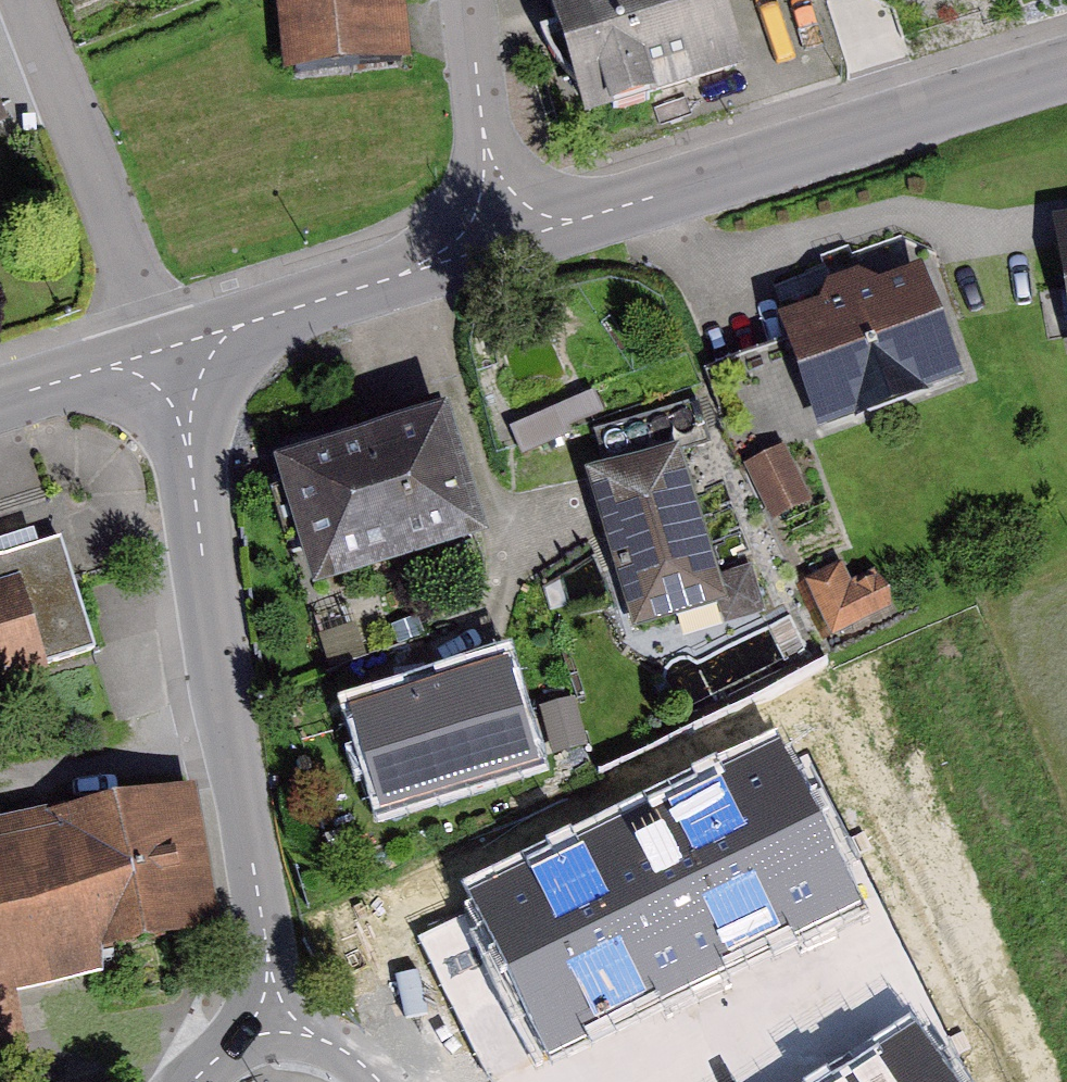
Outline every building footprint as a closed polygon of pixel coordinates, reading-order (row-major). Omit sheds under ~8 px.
[(284,77),(411,64),(405,0),(276,0),(284,77)] [(584,125),(746,76),(723,0),(547,0),(584,125)] [(13,134),(0,97),(0,138),(13,134)] [(1054,224),(1066,307),(1066,222),(1054,224)] [(819,308),(776,323),(798,382),(817,435),(858,420),(923,396),(963,382),(943,328),(922,270),(878,285),(858,272),(826,284),(819,308)] [(449,414),(273,467),(313,596),(488,543),(449,414)] [(525,462),(574,442),(564,417),(515,437),(525,462)] [(679,446),(585,475),(591,497),(611,560),(617,579),(627,610),(633,632),(655,626),(706,610),(727,604),(718,575),(687,475),(679,446)] [(813,504),(784,446),(743,467),(772,525),(813,504)] [(96,651),(61,539),(0,559),(0,690),(49,674),(47,667),(96,651)] [(805,582),(832,638),(891,610),(873,572),(851,582),(843,565),(805,582)] [(734,645),(747,674),(808,646),(795,618),(734,645)] [(508,673),(353,720),(381,813),(536,766),(508,673)] [(448,869),(534,1047),(850,896),(765,718),(448,869)] [(102,958),(223,934),(194,790),(47,820),(76,964),(102,958)] [(102,980),(102,958),(76,964),(47,820),(45,814),(0,823),(0,1000),(102,980)] [(895,1003),(771,1081),(946,1081),(895,1003)]
